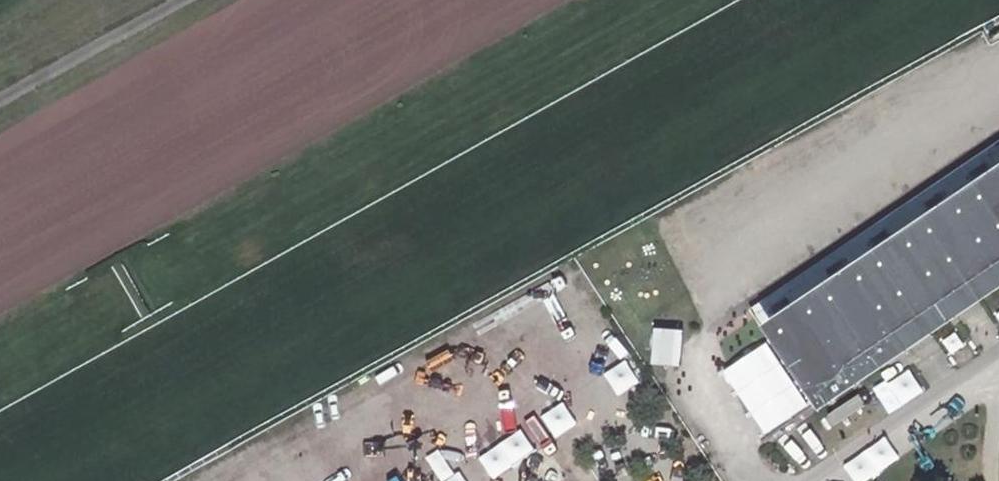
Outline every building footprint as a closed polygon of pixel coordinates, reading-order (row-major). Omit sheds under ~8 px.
[(771,320),(998,170),(998,144),(760,302),(771,320)] [(771,320),(826,403),(896,357),(934,332),(957,316),(980,301),(998,289),(998,170),(771,320)]
